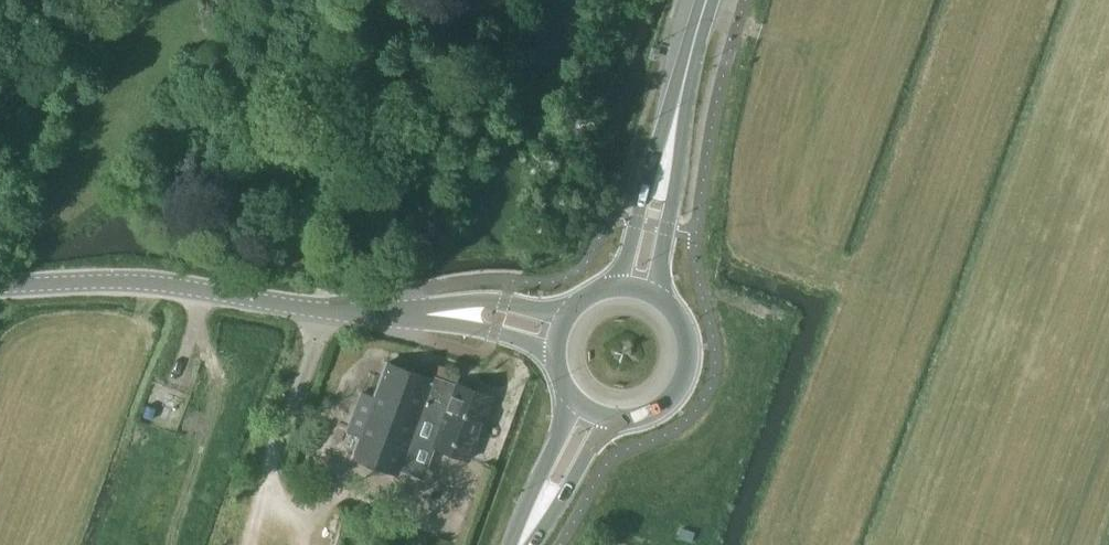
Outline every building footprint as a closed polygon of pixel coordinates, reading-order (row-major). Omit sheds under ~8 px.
[(363,389),(348,429),(360,434),(354,452),(400,468),(402,460),(426,469),(435,445),(470,457),(493,395),(456,382),(460,372),(437,363),(432,376),(388,359),(383,372),(375,393),(363,389)]
